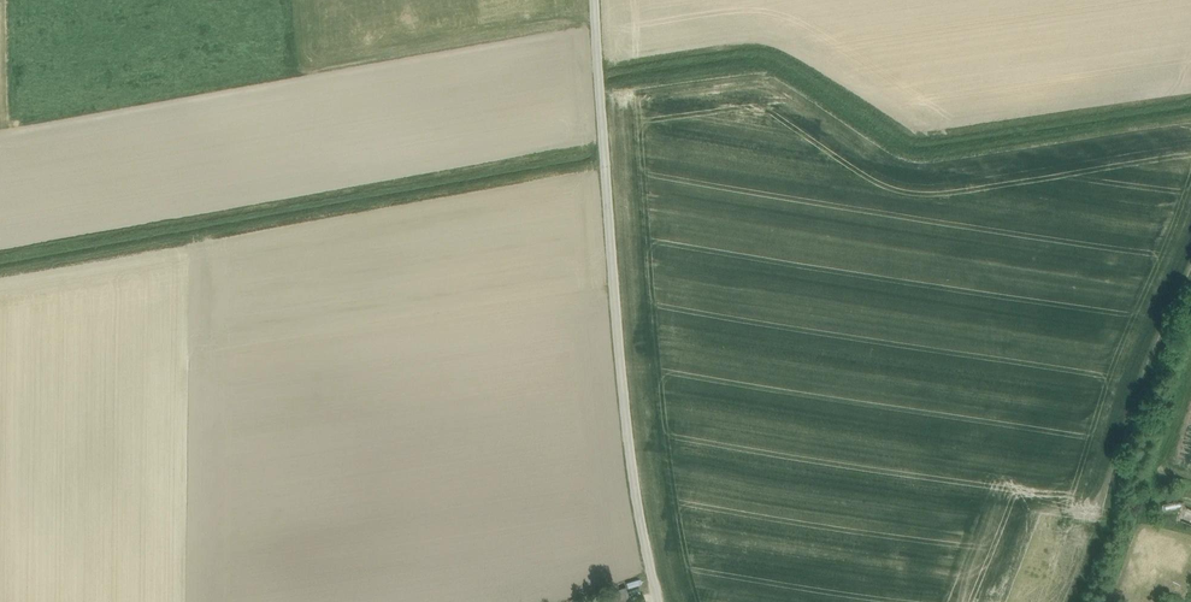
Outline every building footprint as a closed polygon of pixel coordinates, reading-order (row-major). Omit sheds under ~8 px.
[(1187,508),(1181,522),(1190,526),(1190,510),(1187,508)] [(614,592),(615,595),(618,601),(631,601),(626,588),(614,592)]
